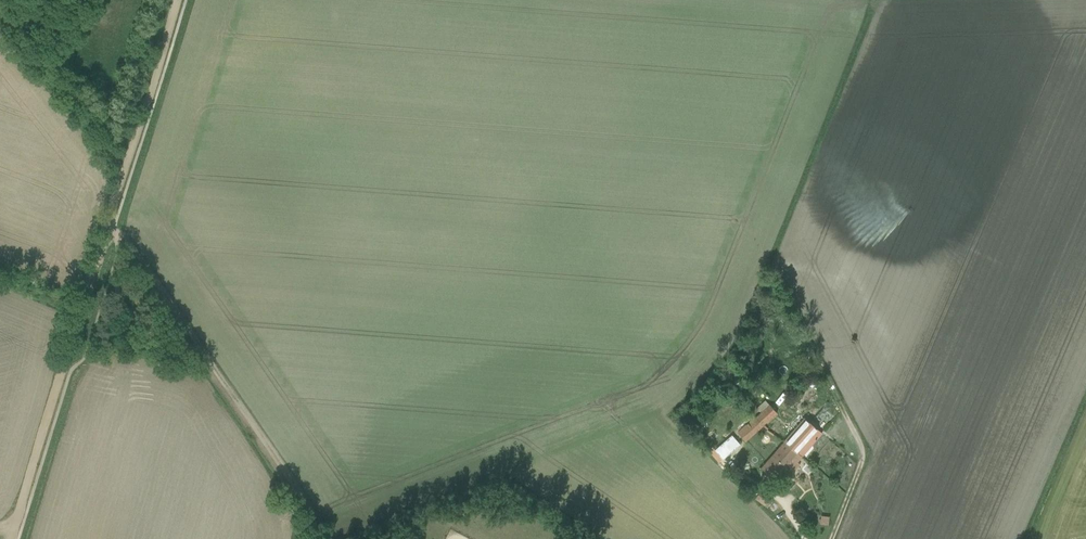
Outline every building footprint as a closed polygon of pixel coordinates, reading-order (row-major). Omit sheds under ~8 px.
[(756,408),(760,412),(769,405),(765,400),(756,408)] [(769,405),(760,412),(751,419),(760,427),(776,413),(769,405)] [(798,425),(785,440),(803,455),(822,434),(799,414),(793,420),(798,425)] [(751,419),(737,431),(744,440),(760,427),(751,419)] [(718,455),(734,444),(726,433),(710,444),(718,455)] [(785,440),(773,454),(785,465),(792,458),(799,465),(800,464),(797,462),(803,455),(785,440)] [(773,454),(768,460),(761,468),(775,480),(783,470),(789,476),(799,465),(792,458),(785,465),(773,454)]
